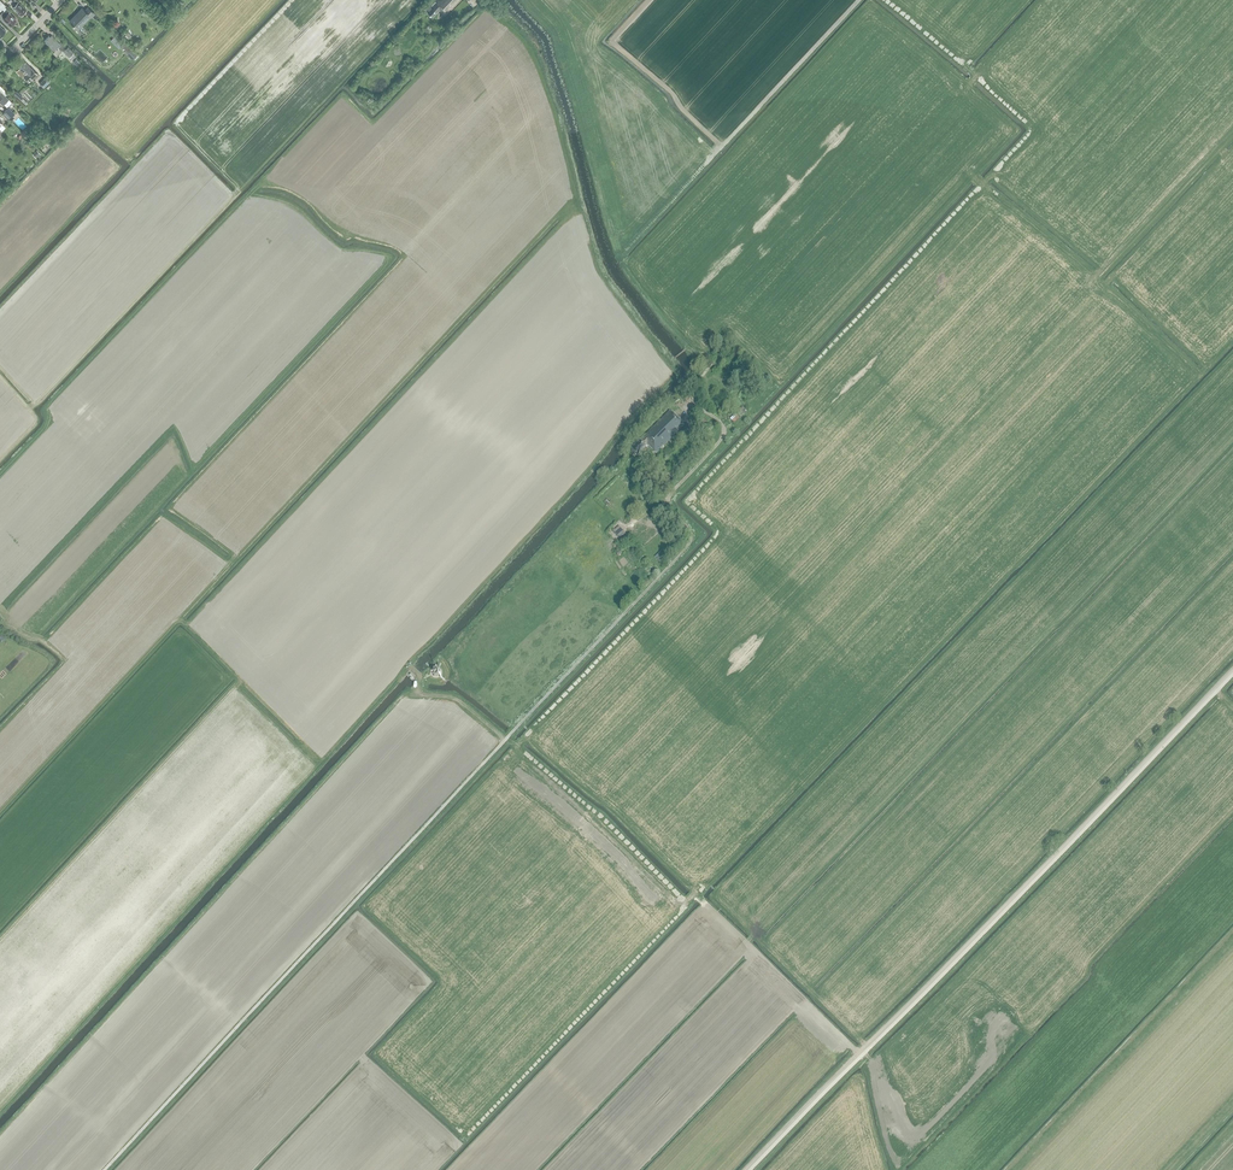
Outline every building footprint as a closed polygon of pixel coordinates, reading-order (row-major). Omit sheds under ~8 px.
[(16,0),(15,0),(11,4),(14,7),(13,8),(14,8),(13,9),(15,11),(16,11),(21,16),(26,10),(16,0)] [(431,6),(426,10),(433,17),(440,10),(446,16),(462,0),(437,0),(436,1),(436,2),(432,6),(431,5),(431,6)] [(9,13),(10,12),(5,7),(6,6),(0,1),(0,10),(1,11),(3,9),(4,10),(0,15),(4,18),(3,19),(10,26),(16,20),(9,13)] [(94,14),(88,8),(85,11),(82,8),(70,21),(77,28),(89,16),(91,17),(94,14)] [(118,34),(114,38),(120,43),(123,40),(118,34)] [(51,48),(51,49),(54,52),(53,53),(56,56),(61,51),(64,48),(61,45),(51,36),(50,37),(49,36),(45,40),(46,41),(45,42),(51,48)] [(125,42),(120,47),(133,60),(138,55),(125,42)] [(74,53),(68,47),(63,52),(72,61),(76,57),(73,54),(74,53)] [(20,68),(19,69),(17,72),(23,78),(24,77),(29,82),(34,77),(36,79),(39,76),(32,68),(31,68),(25,63),(24,64),(23,62),(19,67),(20,68)] [(50,81),(45,77),(40,83),(44,88),(50,81)] [(3,105),(4,104),(7,107),(11,103),(0,92),(0,102),(3,105)] [(15,114),(8,107),(3,113),(9,120),(15,114)] [(45,133),(40,139),(46,144),(51,139),(45,133)] [(739,407),(735,411),(740,417),(747,411),(743,407),(741,409),(739,407)] [(691,433),(682,424),(669,411),(645,435),(631,450),(637,455),(639,457),(647,449),(645,447),(647,445),(656,454),(673,437),(680,444),(691,433)] [(735,413),(730,418),(735,422),(740,417),(735,413)] [(625,533),(619,526),(613,531),(618,537),(619,536),(620,537),(625,533)] [(666,559),(660,552),(655,557),(661,564),(666,559)]
